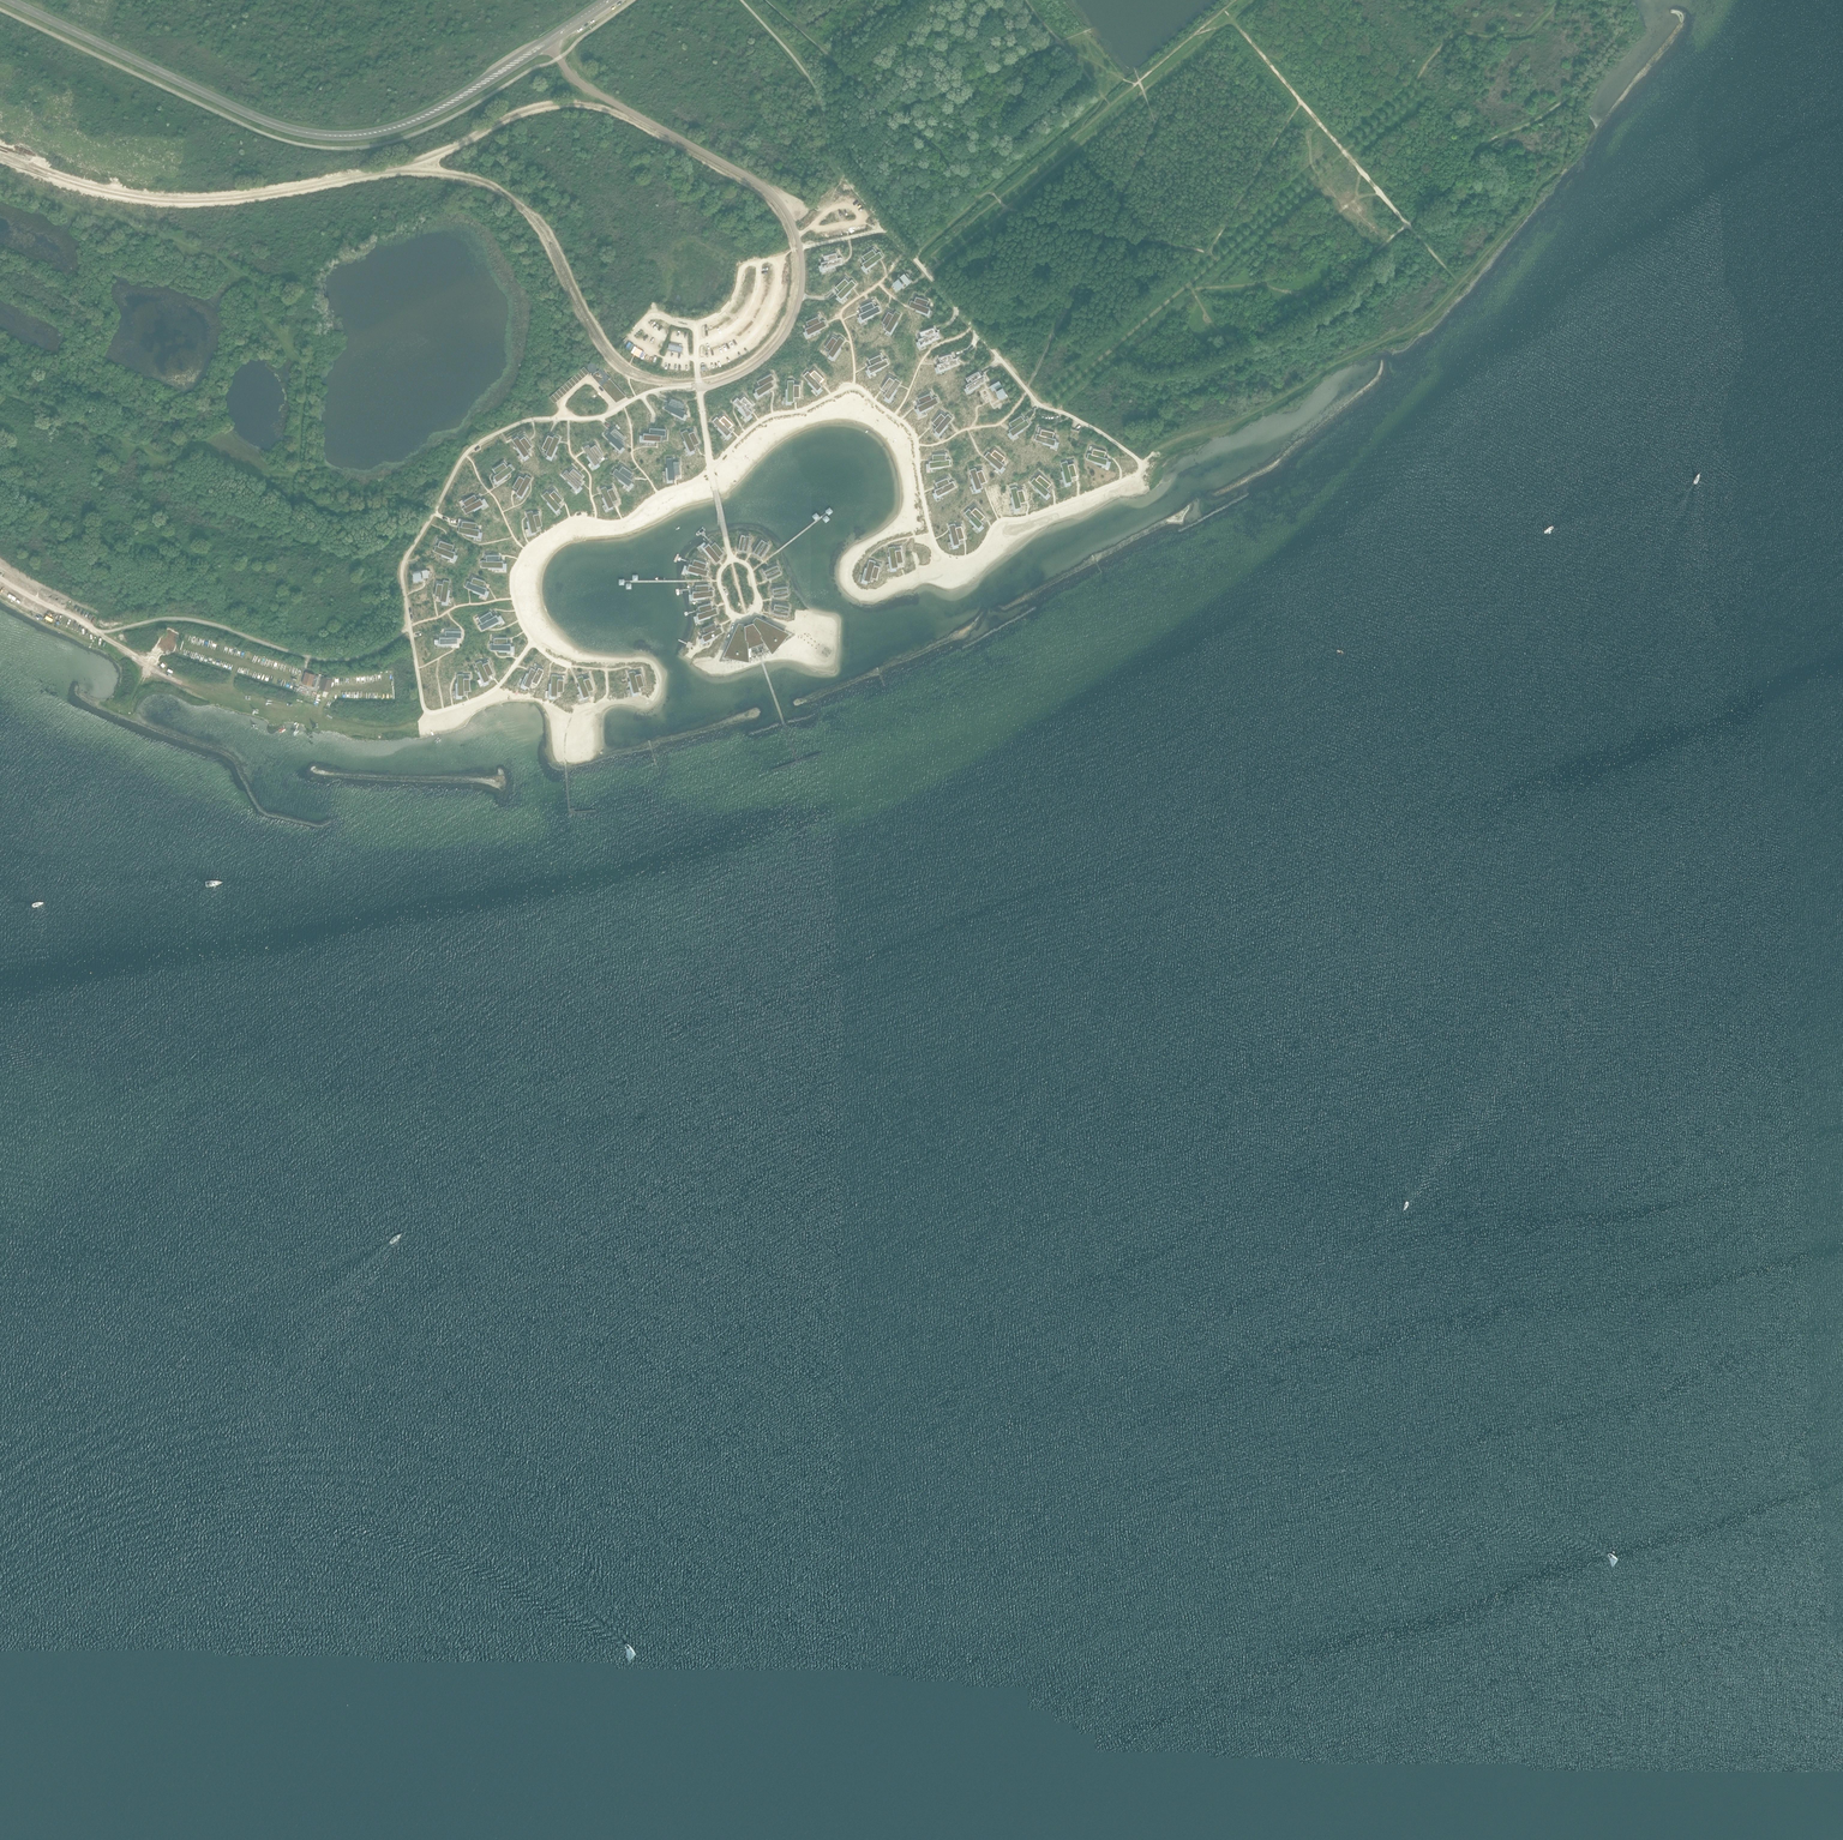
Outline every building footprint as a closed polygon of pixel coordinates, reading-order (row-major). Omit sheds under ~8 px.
[(873,248),(862,256),(865,260),(876,253),(873,248)] [(865,260),(862,262),(864,265),(866,268),(868,266),(883,256),(881,253),(879,251),(876,253),(865,260)] [(836,252),(824,255),(825,261),(838,258),(836,252)] [(825,261),(822,262),(822,264),(823,268),(826,268),(843,263),(842,259),(841,257),(838,258),(825,261)] [(904,273),(893,282),(898,287),(903,283),(902,282),(904,280),(905,281),(909,278),(904,273)] [(845,277),(836,287),(839,291),(849,282),(845,277)] [(839,291),(837,293),(839,295),(841,298),(843,296),(854,286),(856,284),(853,281),(852,279),(849,282),(839,291)] [(916,296),(914,301),(927,306),(929,300),(916,296)] [(911,300),(909,306),(925,312),(928,313),(929,309),(930,307),(927,306),(914,301),(911,300)] [(873,301),(860,307),(863,312),(875,306),(873,301)] [(863,312),(860,313),(861,316),(862,319),(865,318),(879,312),(881,311),(879,307),(878,305),(875,306),(863,312)] [(888,311),(882,322),(887,325),(893,314),(888,311)] [(887,325),(885,328),(887,330),(891,332),(892,329),(901,314),(897,312),(895,311),(893,314),(887,325)] [(818,316),(806,321),(809,327),(821,321),(818,316)] [(809,327),(805,328),(806,330),(809,329),(811,333),(827,325),(824,319),(821,321),(809,327)] [(933,327),(920,331),(922,337),(934,332),(936,332),(934,326),(933,327)] [(922,337),(918,338),(919,340),(921,344),(940,337),(938,334),(938,331),(936,332),(934,332),(922,337)] [(832,335),(825,347),(830,350),(837,339),(832,335)] [(830,350),(828,353),(830,354),(831,352),(835,354),(845,340),(839,336),(837,339),(830,350)] [(684,345),(669,342),(668,349),(682,352),(684,345)] [(952,353),(939,357),(941,362),(953,358),(952,353)] [(881,354),(869,359),(871,365),(883,359),(881,354)] [(941,362),(937,364),(938,366),(939,370),(942,369),(959,363),(957,360),(957,357),(953,358),(941,362)] [(871,365),(868,366),(869,368),(871,372),(873,371),(887,365),(889,363),(887,360),(886,358),(883,359),(871,365)] [(583,366),(580,369),(586,375),(589,372),(583,366)] [(601,367),(592,375),(595,379),(604,371),(601,367)] [(580,369),(577,372),(582,378),(586,375),(580,369)] [(815,369),(810,373),(820,383),(824,379),(815,369)] [(977,371),(966,377),(969,382),(980,376),(982,375),(979,370),(977,371)] [(604,371),(595,379),(598,382),(606,374),(604,371)] [(808,371),(803,375),(816,388),(819,385),(821,387),(822,385),(820,383),(810,373),(808,371)] [(577,372),(574,374),(579,380),(582,378),(577,372)] [(771,373),(757,381),(760,386),(771,380),(774,378),(771,373)] [(574,374),(571,377),(576,383),(579,380),(574,374)] [(969,382),(966,384),(967,386),(969,390),(971,389),(984,381),(987,380),(984,376),(983,374),(982,375),(980,376),(969,382)] [(571,377),(568,380),(573,386),(576,383),(571,377)] [(609,377),(602,383),(616,399),(625,394),(609,377)] [(889,377),(881,388),(886,392),(894,381),(889,377)] [(886,392),(884,395),(886,396),(889,398),(901,382),(898,379),(896,378),(894,381),(886,392)] [(568,380),(565,383),(570,389),(573,386),(568,380)] [(760,386),(755,389),(756,391),(758,390),(760,393),(774,385),(771,380),(760,386)] [(999,381),(993,384),(994,385),(1000,396),(1006,392),(1003,387),(1001,387),(1000,385),(1001,384),(999,381)] [(565,383),(562,385),(567,391),(570,389),(565,383)] [(562,385),(559,388),(564,394),(567,391),(562,385)] [(559,388),(555,391),(561,397),(564,394),(559,388)] [(555,391),(552,394),(558,400),(561,397),(555,391)] [(930,393),(918,398),(921,403),(933,398),(930,393)] [(552,394),(549,397),(554,402),(558,400),(552,394)] [(744,395),(740,399),(749,409),(753,405),(744,395)] [(921,403),(917,405),(918,407),(920,411),(922,410),(936,403),(939,402),(937,399),(936,396),(933,398),(921,403)] [(737,397),(733,402),(745,414),(748,411),(750,413),(752,411),(749,409),(740,399),(737,397)] [(671,398),(668,403),(682,409),(684,404),(671,398)] [(667,402),(664,408),(680,415),(682,412),(684,413),(685,411),(682,409),(668,403),(667,402)] [(941,412),(932,422),(937,426),(945,416),(941,412)] [(937,426),(934,429),(936,430),(939,433),(941,431),(953,418),(950,415),(948,413),(945,416),(937,426)] [(1020,415),(1009,423),(1012,427),(1023,420),(1025,419),(1022,414),(1020,415)] [(723,415),(719,419),(729,428),(733,424),(723,415)] [(717,416),(712,421),(725,433),(727,431),(729,432),(731,431),(729,428),(719,419),(717,416)] [(1012,427),(1009,429),(1011,431),(1013,435),(1030,424),(1028,420),(1026,418),(1025,419),(1023,420),(1012,427)] [(614,427),(610,431),(621,441),(625,437),(614,427)] [(1041,428),(1040,434),(1053,437),(1054,432),(1041,428)] [(686,433),(682,434),(688,448),(692,447),(693,449),(695,448),(694,445),(688,433),(688,432),(687,429),(685,430),(686,433)] [(609,430),(604,435),(618,447),(620,444),(622,446),(624,444),(621,441),(610,431),(609,430)] [(694,430),(688,433),(694,445),(699,442),(694,430)] [(643,433),(643,435),(645,435),(645,439),(661,441),(661,434),(649,433),(643,433)] [(1037,433),(1035,439),(1052,444),(1055,445),(1056,441),(1056,438),(1053,437),(1040,434),(1037,433)] [(524,435),(520,439),(527,449),(532,446),(524,435)] [(547,450),(545,453),(547,454),(549,452),(552,454),(560,437),(554,435),(552,438),(547,450)] [(517,436),(512,439),(523,454),(526,452),(527,454),(529,452),(527,449),(520,439),(517,436)] [(547,436),(541,448),(547,450),(552,438),(547,436)] [(588,444),(583,448),(588,455),(593,462),(596,460),(598,462),(600,461),(598,458),(590,447),(588,444)] [(595,444),(590,447),(598,458),(603,455),(595,444)] [(1093,448),(1092,453),(1105,457),(1106,451),(1093,448)] [(995,449),(991,453),(1002,462),(1005,457),(995,449)] [(989,451),(984,456),(998,467),(1000,469),(1003,466),(1004,464),(1002,462),(991,453),(989,451)] [(1088,452),(1087,459),(1104,463),(1105,459),(1107,460),(1108,458),(1105,457),(1092,453),(1088,452)] [(673,458),(666,458),(668,476),(672,476),(672,478),(675,478),(674,475),(673,461),(673,458)] [(933,460),(929,460),(930,463),(930,467),(948,465),(950,465),(950,461),(950,458),(946,459),(933,460)] [(503,461),(493,469),(496,473),(507,466),(503,461)] [(1067,461),(1061,462),(1066,479),(1066,482),(1070,481),(1072,480),(1072,477),(1068,464),(1067,461)] [(1074,463),(1068,464),(1072,477),(1077,475),(1074,463)] [(496,474),(493,475),(494,478),(497,476),(499,479),(513,469),(510,464),(507,466),(496,474)] [(622,465),(619,470),(630,478),(633,473),(622,465)] [(976,467),(969,470),(976,486),(976,489),(980,487),(983,486),(981,483),(977,471),(976,467)] [(573,468),(569,472),(579,481),(583,477),(573,468)] [(616,468),(612,473),(627,484),(629,480),(631,482),(632,480),(630,478),(619,470),(616,468)] [(982,469),(977,471),(981,483),(987,481),(982,469)] [(566,470),(562,474),(575,486),(578,483),(580,485),(581,483),(579,481),(569,472),(566,470)] [(519,475),(512,486),(517,489),(524,478),(519,475)] [(517,489),(516,492),(518,493),(519,491),(522,493),(531,478),(526,475),(524,478),(517,489)] [(1041,475),(1037,479),(1047,488),(1051,484),(1041,475)] [(948,477),(936,482),(938,488),(950,482),(948,477)] [(1034,477),(1030,482),(1044,494),(1046,495),(1048,492),(1050,490),(1047,488),(1037,479),(1034,477)] [(938,488),(935,489),(936,491),(938,495),(940,494),(954,488),(956,486),(954,483),(953,481),(950,482),(938,488)] [(606,486),(600,489),(607,505),(611,503),(612,505),(614,504),(613,501),(607,489),(606,486)] [(1016,486),(1010,488),(1015,505),(1015,508),(1019,507),(1022,506),(1021,503),(1017,490),(1016,486)] [(612,487),(607,489),(613,501),(618,499),(612,487)] [(1023,488),(1017,490),(1021,503),(1026,501),(1023,488)] [(554,489),(549,493),(558,503),(562,499),(554,489)] [(547,490),(542,495),(554,508),(557,505),(559,507),(560,506),(558,503),(549,493),(547,490)] [(474,494),(463,501),(465,506),(477,499),(474,494)] [(465,506),(462,507),(466,513),(481,504),(479,501),(481,499),(480,497),(477,499),(465,506)] [(976,507),(972,511),(981,520),(985,516),(976,507)] [(969,508),(964,513),(977,525),(979,527),(982,524),(983,522),(981,520),(972,511),(969,508)] [(532,510),(526,512),(531,529),(534,528),(535,531),(537,530),(537,527),(533,514),(532,510)] [(539,512),(533,514),(537,527),(542,525),(539,512)] [(462,520),(461,525),(476,528),(477,522),(462,520)] [(955,523),(949,525),(953,542),(954,544),(958,543),(960,543),(959,539),(956,526),(955,523)] [(459,525),(458,532),(475,535),(476,531),(479,531),(479,529),(476,528),(461,525),(459,525)] [(961,525),(956,526),(959,539),(965,538),(961,525)] [(440,540),(438,545),(452,550),(454,545),(440,540)] [(708,546),(705,549),(716,562),(721,558),(719,556),(710,545),(708,542),(706,544),(708,546)] [(712,544),(710,545),(719,556),(723,552),(715,542),(712,544)] [(436,544),(434,551),(450,557),(452,553),(454,554),(455,551),(452,550),(438,545),(436,544)] [(895,546),(888,547),(892,565),(896,564),(896,566),(898,566),(898,563),(896,549),(895,546)] [(692,562),(692,564),(705,568),(706,563),(694,559),(692,562)] [(869,559),(865,576),(868,577),(868,580),(870,581),(871,577),(875,564),(875,561),(869,559)] [(689,563),(688,566),(690,566),(689,570),(706,575),(708,569),(705,568),(692,564),(689,563)] [(875,564),(871,577),(877,579),(880,566),(875,564)] [(427,569),(413,571),(414,578),(421,577),(421,576),(423,575),(424,576),(428,576),(427,569)] [(473,576),(471,582),(483,586),(485,581),(473,576)] [(440,596),(439,600),(442,600),(442,598),(446,598),(450,581),(443,580),(442,583),(440,596)] [(467,580),(465,586),(482,593),(483,589),(486,590),(486,587),(483,586),(471,582),(467,580)] [(696,591),(692,591),(692,593),(695,593),(695,597),(713,596),(712,589),(709,589),(696,591)] [(711,602),(698,606),(699,610),(700,611),(712,608),(711,602)] [(700,611),(696,612),(697,615),(699,614),(700,618),(718,613),(716,607),(712,608),(700,611)] [(490,611),(479,617),(481,622),(493,616),(490,611)] [(481,622),(478,624),(482,630),(497,621),(495,618),(497,616),(496,614),(493,616),(481,622)] [(738,622),(728,649),(736,651),(737,652),(738,651),(746,653),(746,645),(764,638),(769,644),(774,638),(775,639),(776,637),(781,630),(767,622),(756,616),(753,620),(754,622),(752,624),(753,625),(751,626),(750,623),(747,624),(748,627),(746,628),(746,626),(743,626),(743,624),(738,622)] [(714,622),(702,628),(705,633),(717,627),(714,622)] [(705,633),(701,634),(702,635),(702,637),(705,636),(706,639),(723,632),(720,626),(717,627),(705,633)] [(481,660),(475,663),(483,679),(486,677),(487,679),(490,678),(488,675),(483,663),(481,660)] [(488,661),(483,663),(488,675),(493,673),(488,661)] [(536,670),(531,683),(536,686),(544,669),(538,666),(536,670)] [(531,667),(524,682),(528,683),(527,685),(529,687),(531,683),(536,670),(531,667)] [(634,670),(628,672),(632,689),(636,688),(637,691),(639,690),(639,687),(635,674),(634,670)] [(306,671),(302,682),(311,685),(315,686),(318,675),(315,674),(306,671)] [(641,672),(635,674),(639,687),(644,685),(641,672)] [(582,675),(576,677),(582,694),(586,693),(587,695),(589,694),(588,691),(584,678),(582,675)] [(332,679),(323,676),(319,688),(329,691),(332,679)] [(589,676),(584,678),(588,691),(594,689),(589,676)]
